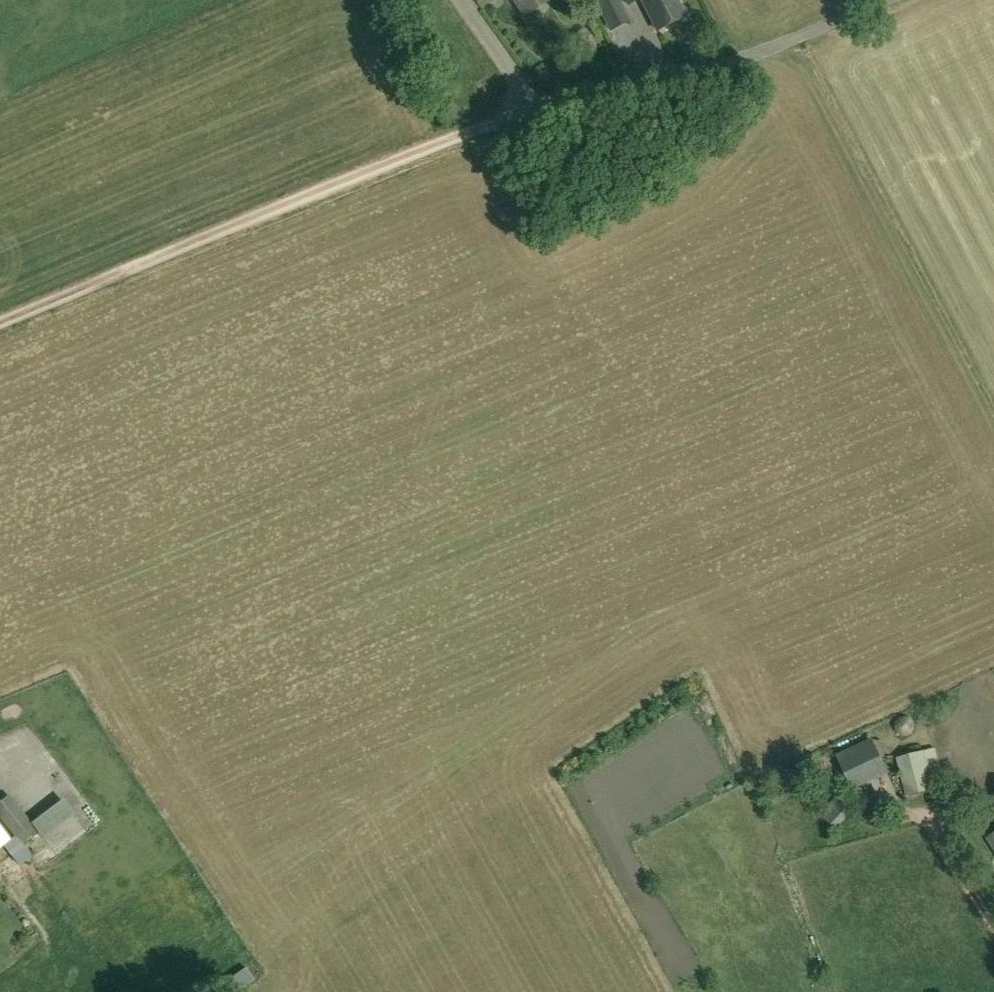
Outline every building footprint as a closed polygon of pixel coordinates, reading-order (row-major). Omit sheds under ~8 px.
[(527,18),(551,1),(551,0),(514,0),(527,18)] [(621,0),(595,0),(603,16),(611,31),(632,21),(624,6),(621,0)] [(628,7),(641,0),(657,32),(688,17),(679,0),(625,0),(628,7)] [(873,746),(848,760),(859,781),(885,767),(873,746)] [(919,794),(946,788),(941,769),(929,771),(926,755),(910,758),(913,770),(901,773),(905,786),(916,783),(919,794)] [(37,835),(11,797),(0,805),(0,818),(23,845),(37,835)] [(837,800),(830,807),(821,817),(836,831),(852,814),(837,800)] [(12,839),(0,824),(0,849),(12,839)]
